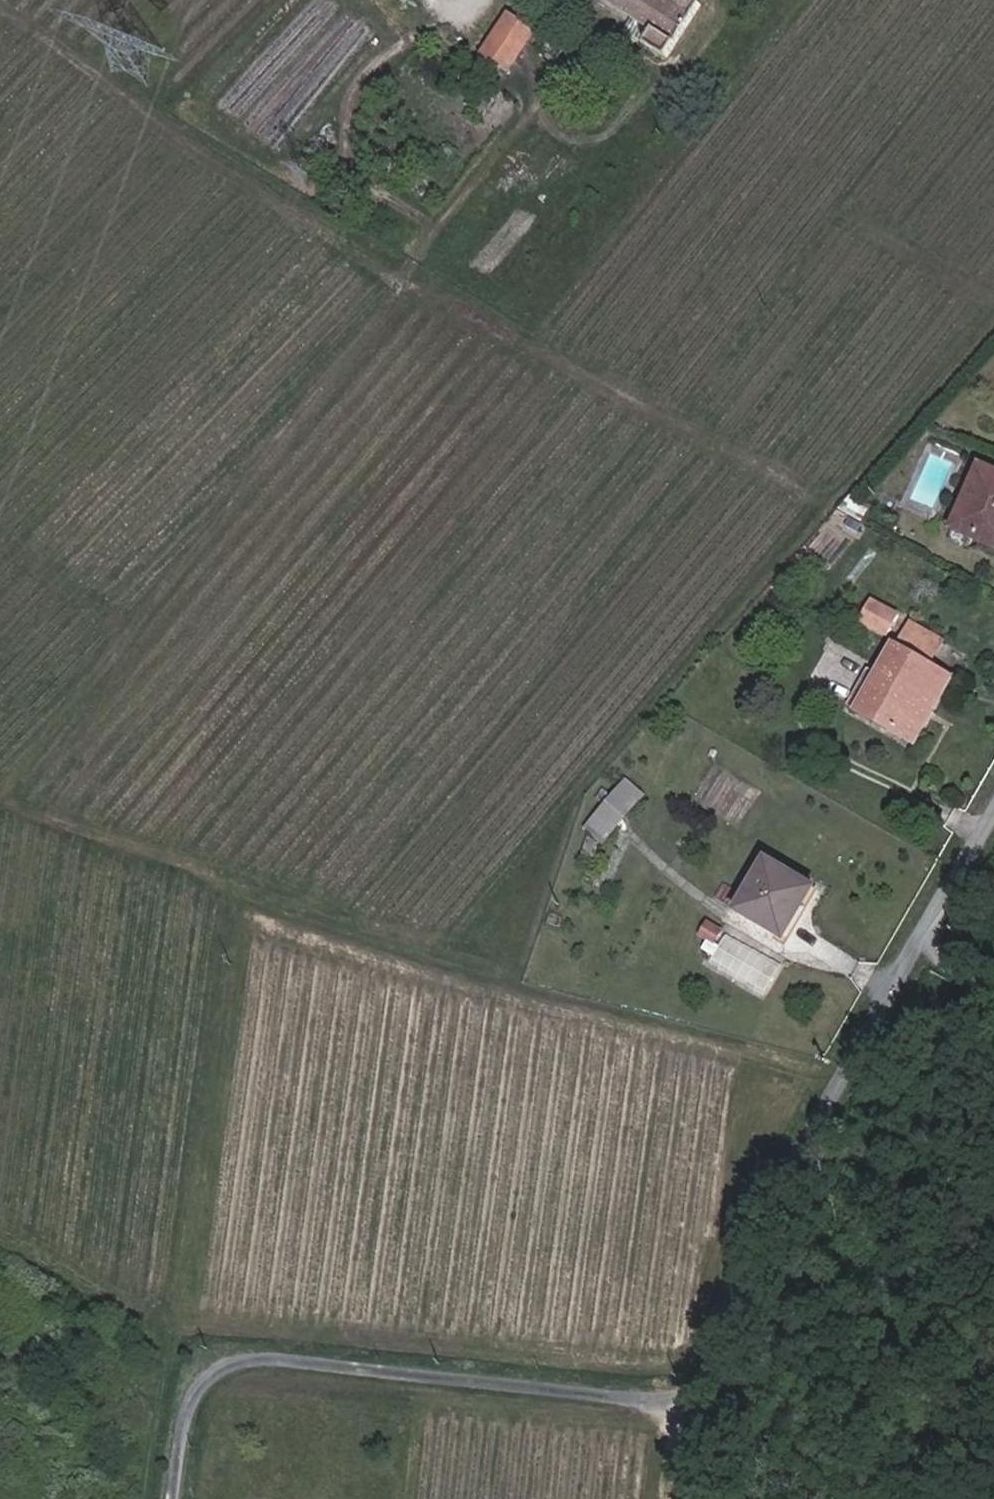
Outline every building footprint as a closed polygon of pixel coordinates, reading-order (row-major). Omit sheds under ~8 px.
[(630,11),(622,24),(667,53),(701,0),(612,0),(630,11)] [(481,51),(507,68),(533,28),(507,11),(481,51)] [(993,556),(993,485),(978,478),(955,541),(993,556)] [(890,638),(904,613),(875,596),(860,622),(890,638)] [(849,713),(902,743),(939,678),(895,653),(876,687),(865,682),(849,713)] [(902,743),(908,748),(945,682),(939,678),(902,743)] [(618,822),(627,812),(611,798),(602,808),(618,822)] [(751,907),(801,930),(826,879),(776,856),(751,907)] [(713,933),(726,939),(732,925),(718,919),(713,933)]
